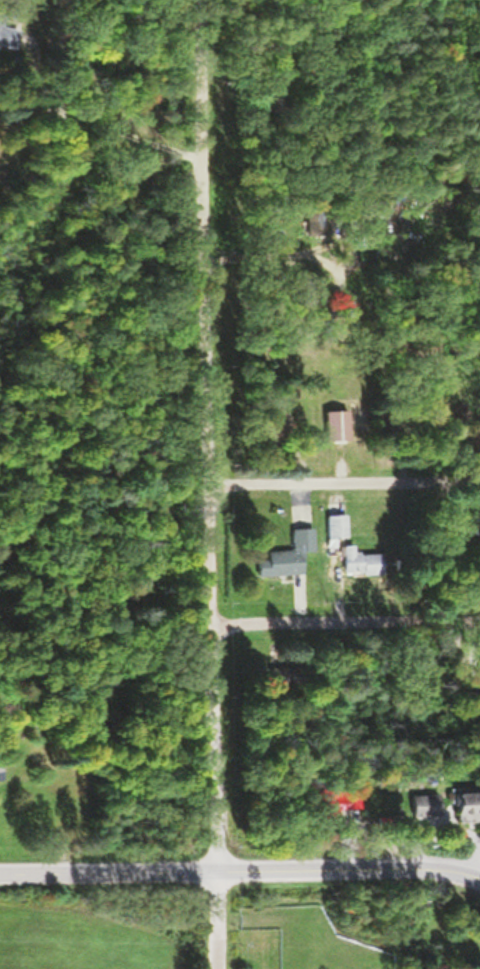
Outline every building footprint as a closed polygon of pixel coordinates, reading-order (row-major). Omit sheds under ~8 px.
[(0,12),(0,50),(14,51),(15,29),(2,29),(3,13),(0,12)] [(353,441),(353,411),(326,411),(326,441),(353,441)] [(328,516),(328,538),(348,538),(348,516),(328,516)] [(306,574),(305,551),(315,551),(314,529),(294,529),(294,552),(259,552),(259,575),(306,574)] [(345,546),(346,576),(386,574),(385,553),(362,554),(362,545),(345,546)] [(414,816),(462,815),(461,793),(414,794),(414,816)]
